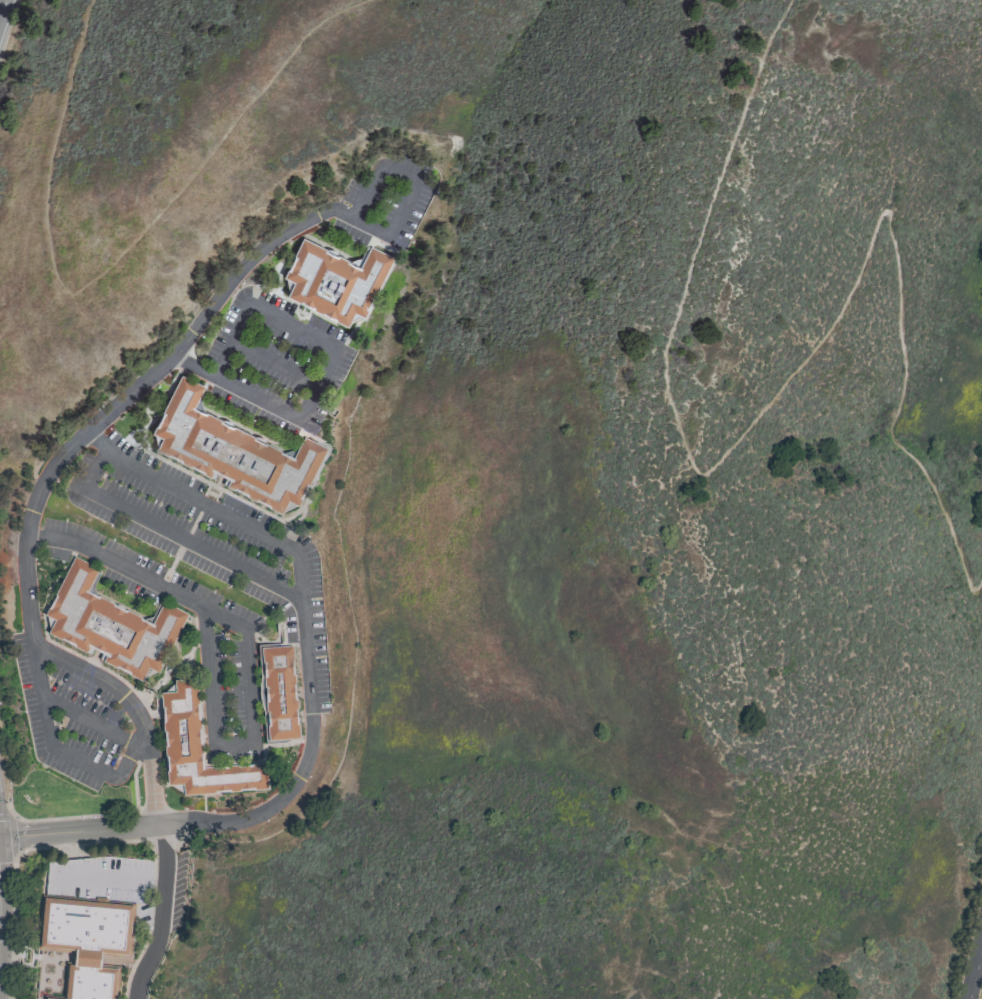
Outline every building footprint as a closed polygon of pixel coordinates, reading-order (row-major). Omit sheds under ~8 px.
[(391,257),(368,247),(360,266),(300,241),(284,278),(292,281),(286,297),(348,323),(353,313),(365,318),(391,257)] [(192,412),(203,386),(178,375),(153,434),(161,437),(155,452),(229,483),(226,489),(282,513),(287,502),(300,507),(325,448),(302,438),(295,455),(192,412)] [(153,623),(86,593),(98,568),(72,557),(46,616),(53,620),(47,635),(90,654),(92,648),(107,655),(103,663),(142,680),(147,668),(159,674),(186,613),(161,602),(153,623)] [(261,648),(265,740),(297,739),(293,646),(261,648)] [(202,768),(197,679),(173,681),(174,692),(162,693),(166,785),(182,785),(183,795),(267,790),(266,764),(202,768)] [(67,964),(63,998),(44,996),(44,998),(115,998),(118,968),(100,967),(101,958),(132,961),(132,953),(131,952),(136,903),(107,900),(107,898),(96,897),(96,901),(43,897),(39,948),(75,951),(74,964),(67,964)]
